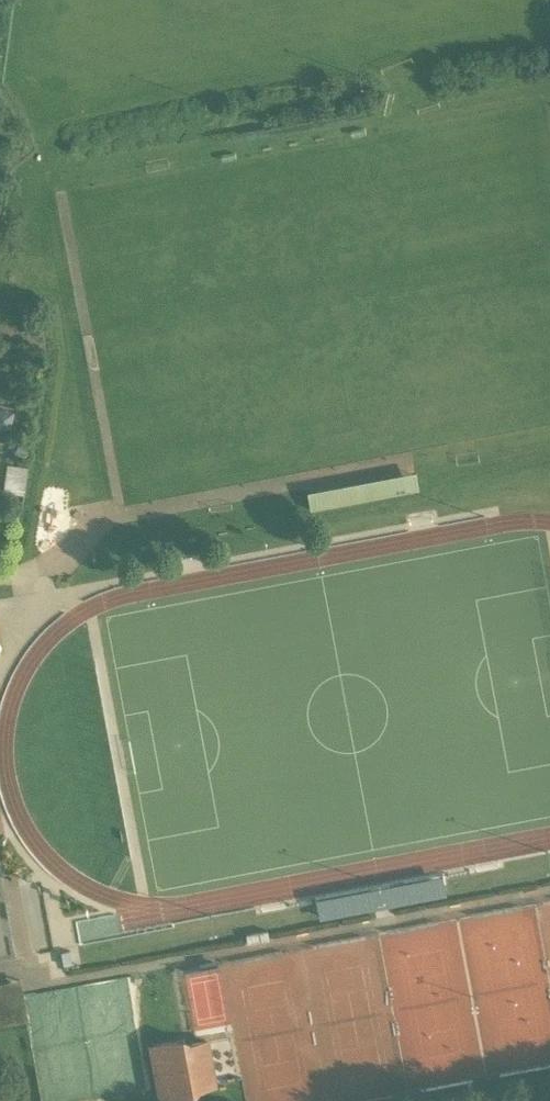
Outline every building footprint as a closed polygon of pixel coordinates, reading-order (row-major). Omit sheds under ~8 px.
[(24,489),(27,462),(6,459),(3,487),(24,489)] [(414,469),(305,489),(309,507),(417,487),(414,469)] [(315,898),(319,920),(446,896),(442,875),(315,898)] [(40,879),(8,884),(16,947),(49,943),(40,879)] [(0,982),(0,1022),(25,1017),(20,990),(11,991),(9,981),(0,982)] [(176,1039),(151,1043),(161,1097),(193,1092),(192,1086),(212,1082),(204,1039),(177,1044),(176,1039)]
